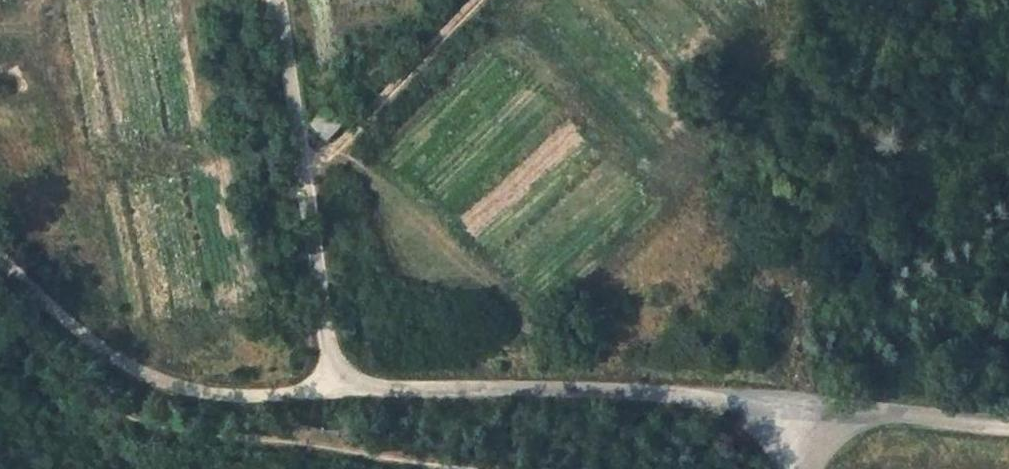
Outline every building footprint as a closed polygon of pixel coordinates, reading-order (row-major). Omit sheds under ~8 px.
[(333,111),(318,126),(330,139),(345,125),(333,111)] [(1008,180),(1008,170),(998,175),(1002,183),(1008,180)]
